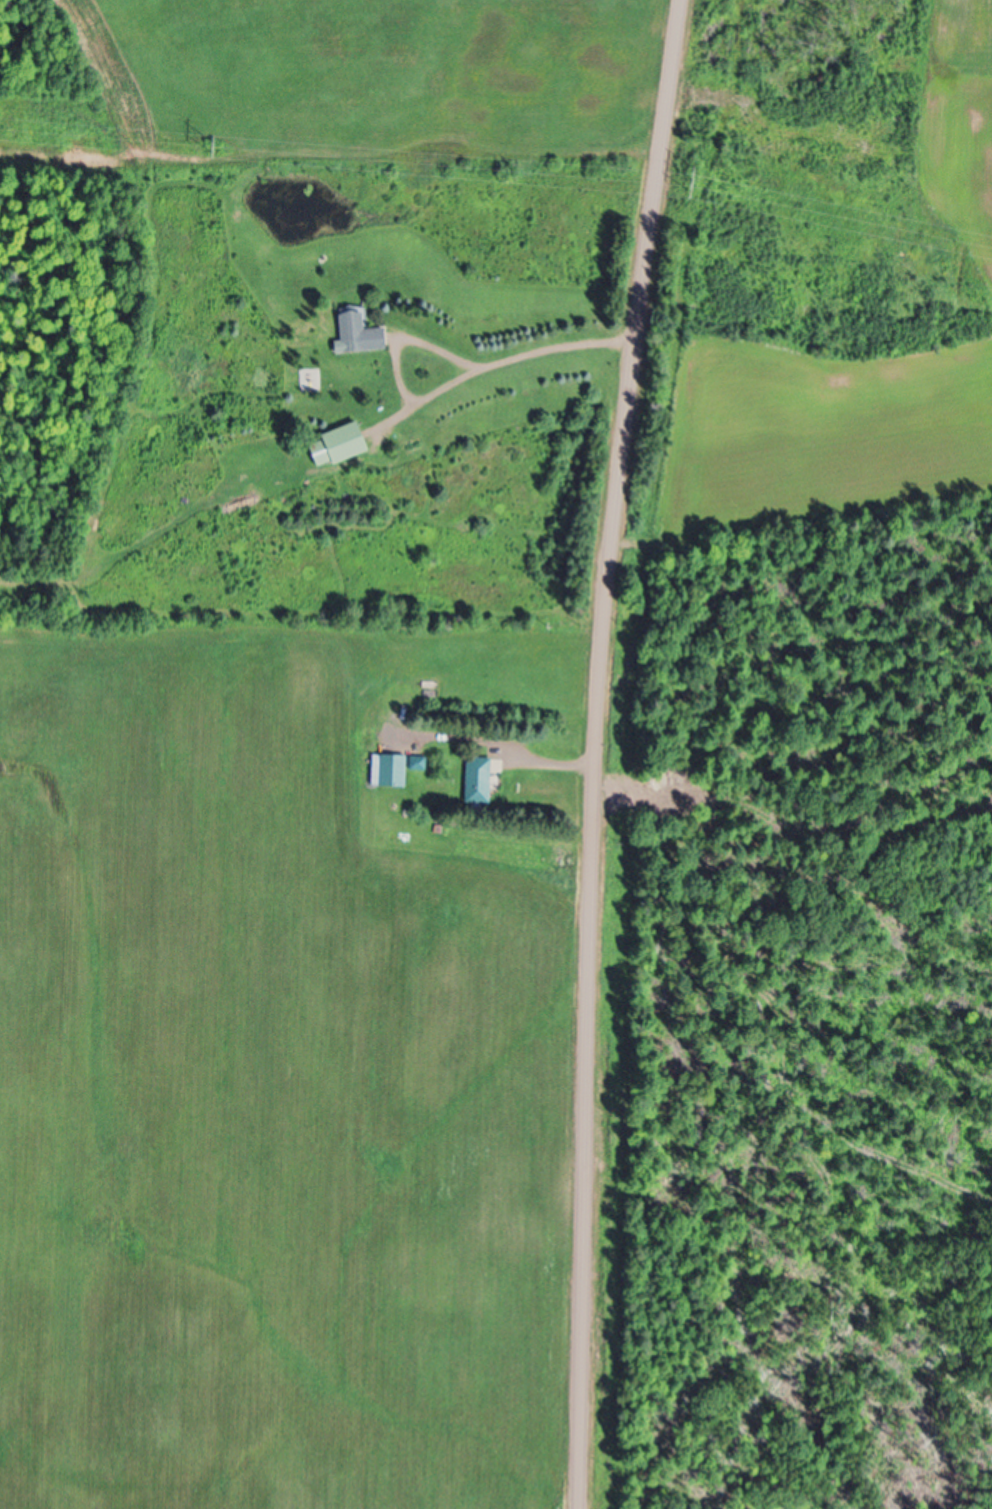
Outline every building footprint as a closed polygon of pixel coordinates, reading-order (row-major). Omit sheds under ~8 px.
[(336,313),(338,340),(331,340),(332,354),(385,351),(383,327),(362,328),(361,312),(336,313)] [(318,436),(356,421),(367,450),(330,465),(329,461),(314,467),(307,448),(321,442),(318,436)] [(378,756),(403,757),(401,788),(376,787),(378,756)] [(408,757),(425,758),(424,772),(407,770),(408,757)] [(465,759),(488,760),(486,807),(462,806),(465,759)]
